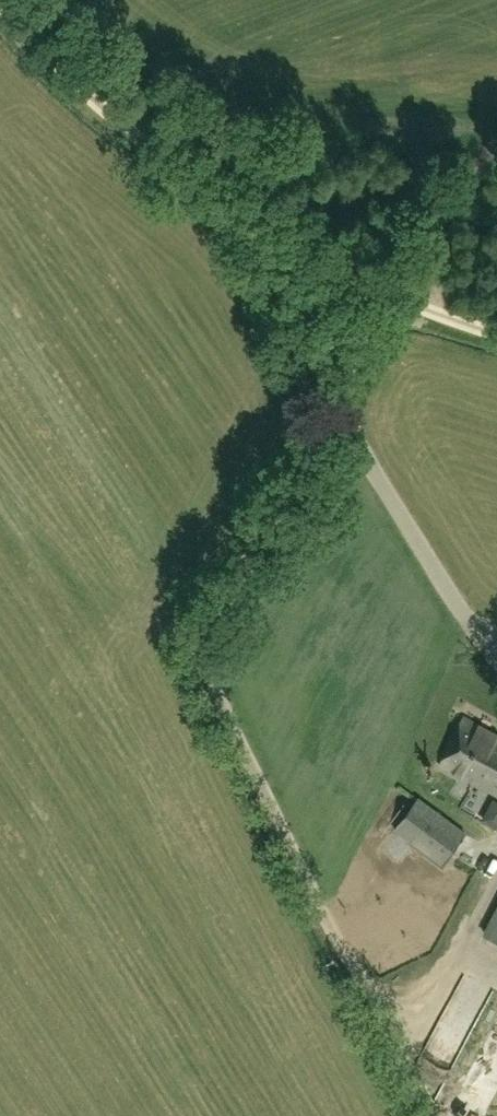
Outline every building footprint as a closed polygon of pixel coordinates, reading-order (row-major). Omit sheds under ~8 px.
[(439,763),(496,795),(496,735),(464,717),(439,763)] [(420,801),(397,831),(441,865),(465,835),(420,801)] [(484,933),(496,940),(496,910),(484,933)] [(496,1063),(496,1056),(487,1051),(470,1083),(483,1090),(496,1063)] [(476,1103),(456,1096),(450,1115),(472,1115),(476,1103)]
